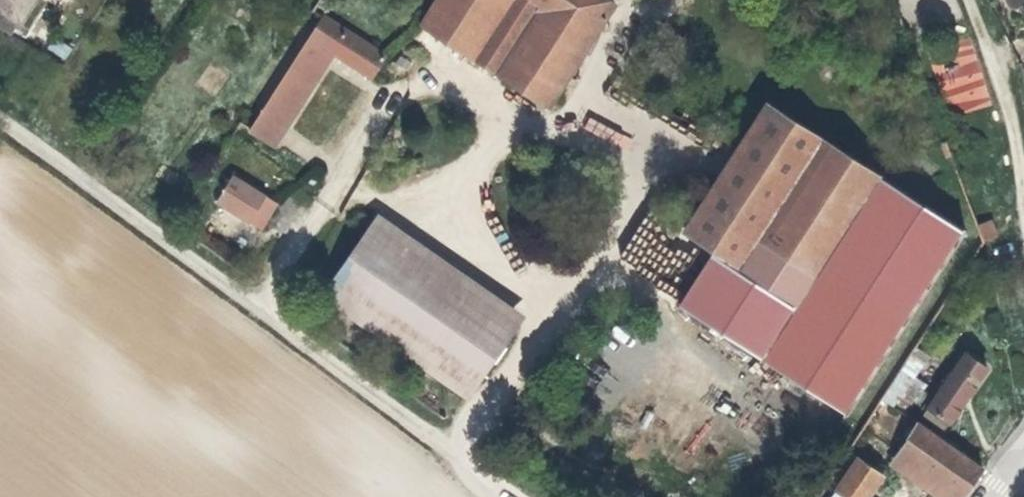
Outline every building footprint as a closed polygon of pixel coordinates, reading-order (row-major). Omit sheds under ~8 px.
[(5,36),(26,0),(0,0),(0,33),(5,36)] [(416,27),(542,109),(608,8),(596,0),(433,0),(416,27)] [(313,19),(242,129),(265,145),(325,55),(365,81),(378,60),(313,19)] [(46,50),(65,60),(71,48),(53,38),(46,50)] [(946,117),(991,105),(974,38),(929,50),(946,117)] [(761,106),(678,234),(788,305),(872,177),(761,106)] [(579,134),(621,157),(631,139),(589,116),(579,134)] [(228,179),(212,204),(253,231),(270,205),(228,179)] [(889,187),(805,315),(816,322),(900,194),(889,187)] [(900,194),(816,322),(821,325),(838,336),(826,355),(863,379),(876,360),(863,352),(947,225),(900,194)] [(373,214),(313,297),(457,402),(517,320),(373,214)] [(986,220),(970,224),(978,246),(993,240),(986,220)] [(821,325),(809,343),(826,355),(838,336),(821,325)] [(961,355),(918,414),(939,430),(982,370),(961,355)] [(892,454),(953,496),(959,496),(977,471),(911,426),(892,454)] [(883,467),(926,496),(953,496),(892,454),(883,467)] [(828,496),(862,496),(874,479),(852,462),(828,496)]
